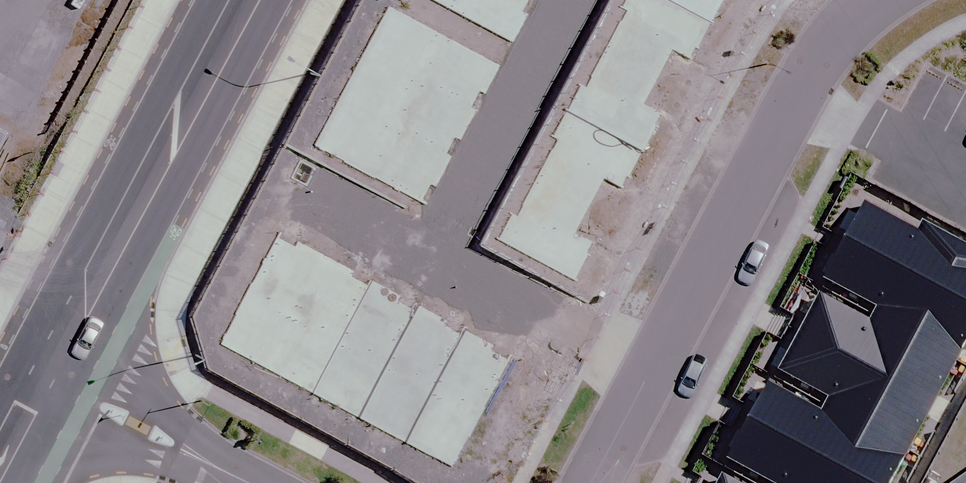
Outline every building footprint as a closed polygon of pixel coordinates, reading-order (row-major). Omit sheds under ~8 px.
[(929,218),(924,226),(870,197),(851,233),(965,295),(965,238),(929,218)] [(829,273),(883,302),(879,309),(961,354),(965,344),(965,295),(851,233),(829,273)] [(961,354),(879,309),(874,318),(820,289),(801,325),(936,398),(961,354)] [(801,325),(779,365),(833,394),(828,401),(910,446),(936,398),(801,325)] [(828,401),(824,410),(770,381),(750,417),(874,482),(890,482),(910,446),(828,401)] [(729,457),(777,482),(874,482),(750,417),(729,457)] [(719,473),(714,482),(738,482),(719,473)] [(955,482),(965,482),(965,475),(955,482)]
